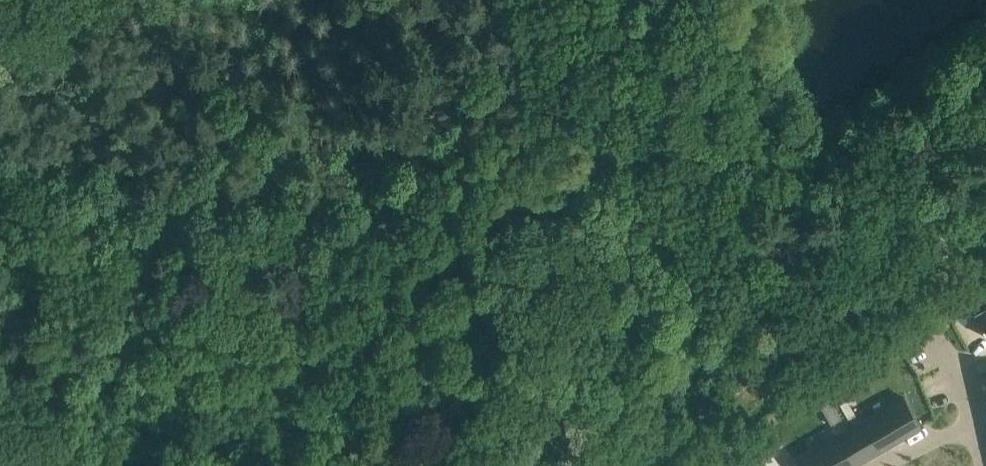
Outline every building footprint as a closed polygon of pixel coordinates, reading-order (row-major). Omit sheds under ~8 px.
[(974,311),(985,331),(985,304),(974,311)] [(826,390),(815,396),(831,424),(842,418),(826,390)] [(905,396),(861,422),(877,449),(921,424),(905,396)] [(847,399),(840,403),(848,417),(855,413),(847,399)] [(796,459),(800,465),(848,465),(856,461),(840,434),(796,459)] [(245,457),(244,465),(265,465),(266,459),(245,457)]
